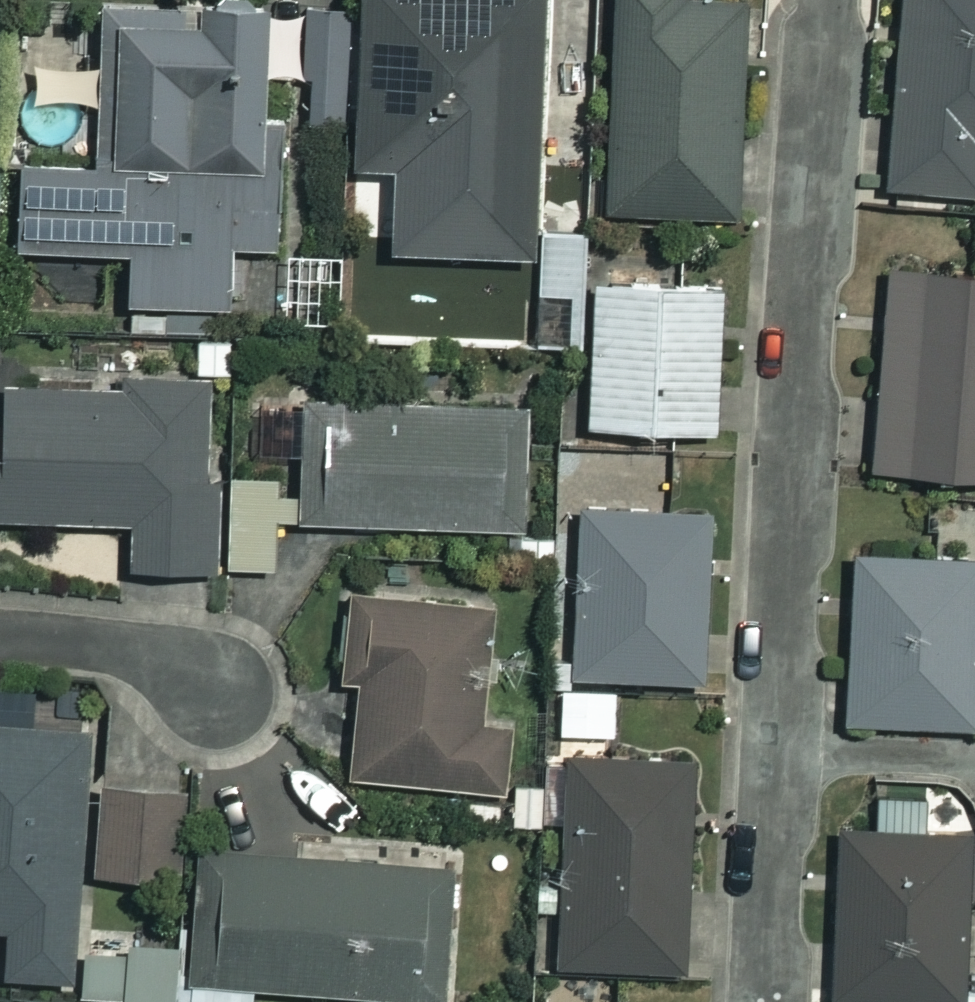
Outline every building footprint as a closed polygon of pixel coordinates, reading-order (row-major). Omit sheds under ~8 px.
[(342,177),(372,178),(368,262),(518,268),(530,0),(349,0),(342,177)] [(599,216),(729,221),(738,7),(691,5),(691,0),(608,0),(599,216)] [(878,190),(974,199),(974,0),(896,0),(878,190)] [(253,9),(93,7),(91,166),(9,165),(8,252),(123,253),(122,306),(220,307),(221,247),(266,248),(268,124),(252,123),(253,9)] [(882,272),(870,473),(974,480),(974,278),(882,272)] [(715,293),(589,290),(587,429),(712,432),(715,293)] [(0,388),(0,522),(123,524),(122,571),(204,572),(205,479),(196,479),(198,383),(114,382),(114,390),(0,388)] [(515,409),(276,402),(275,447),(302,448),(300,524),(511,530),(515,409)] [(294,483),(223,482),(221,568),(292,569),(294,483)] [(939,507),(936,561),(850,557),(842,724),(974,730),(974,509),(939,507)] [(699,512),(574,509),(570,678),(694,681),(699,512)] [(480,610),(333,598),(327,680),(351,682),(343,780),(494,792),(499,730),(470,727),(480,610)] [(610,690),(556,691),(557,735),(611,734),(610,690)] [(0,728),(0,981),(67,984),(76,730),(0,728)] [(686,764),(562,760),(554,967),(679,972),(686,764)] [(177,797),(97,789),(89,875),(169,883),(177,797)] [(881,790),(880,833),(830,832),(825,1001),(957,1001),(962,837),(926,836),(927,791),(881,790)] [(188,853),(180,1001),(249,1001),(249,990),(435,1001),(443,868),(188,853)]
